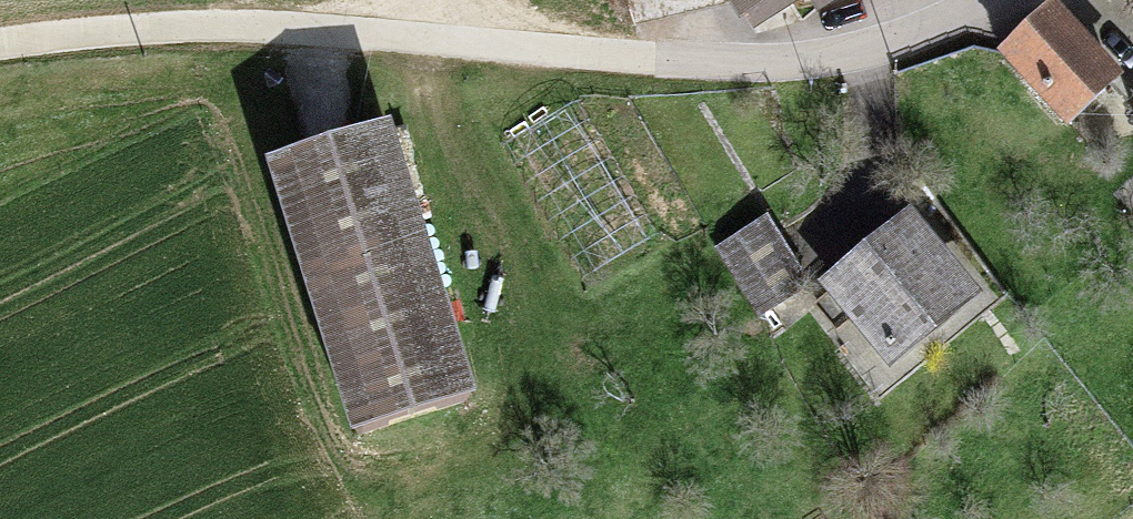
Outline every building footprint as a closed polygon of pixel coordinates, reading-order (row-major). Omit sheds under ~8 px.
[(1053,32),(996,77),(1055,150),(1112,106),(1053,32)] [(1123,123),(1132,134),(1132,114),(1123,123)] [(581,116),(520,149),(590,276),(651,243),(581,116)] [(268,204),(340,462),(453,431),(381,173),(268,204)] [(759,236),(715,260),(748,321),(793,296),(759,236)] [(908,250),(821,308),(877,391),(963,333),(908,250)]
